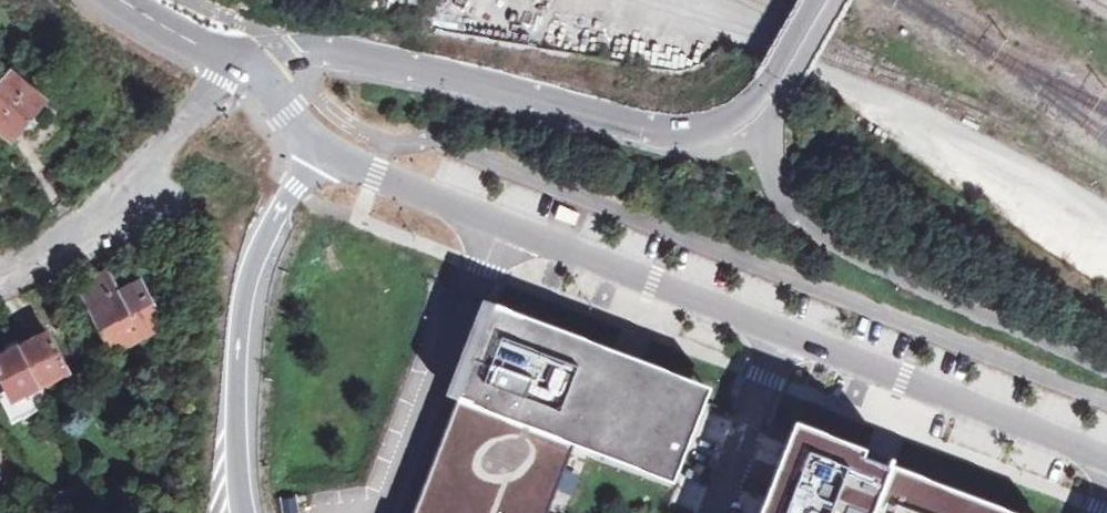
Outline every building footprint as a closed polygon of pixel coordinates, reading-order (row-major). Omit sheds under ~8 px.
[(46,114),(5,78),(0,84),(0,140),(13,151),(46,114)] [(95,309),(114,299),(103,277),(83,288),(95,309)] [(141,284),(114,299),(95,309),(122,356),(166,330),(141,284)] [(451,399),(461,403),(497,310),(614,354),(578,448),(676,486),(714,390),(487,304),(451,399)] [(614,354),(497,310),(461,403),(419,512),(554,512),(578,448),(614,354)] [(13,337),(42,392),(73,379),(46,331),(33,337),(29,329),(13,337)] [(13,337),(0,343),(0,382),(3,388),(12,404),(42,392),(13,337)] [(3,388),(0,389),(0,407),(9,427),(51,409),(42,392),(12,404),(3,388)] [(769,512),(1016,512),(889,464),(892,458),(878,453),(876,459),(807,433),(801,430),(797,441),(769,512)]
